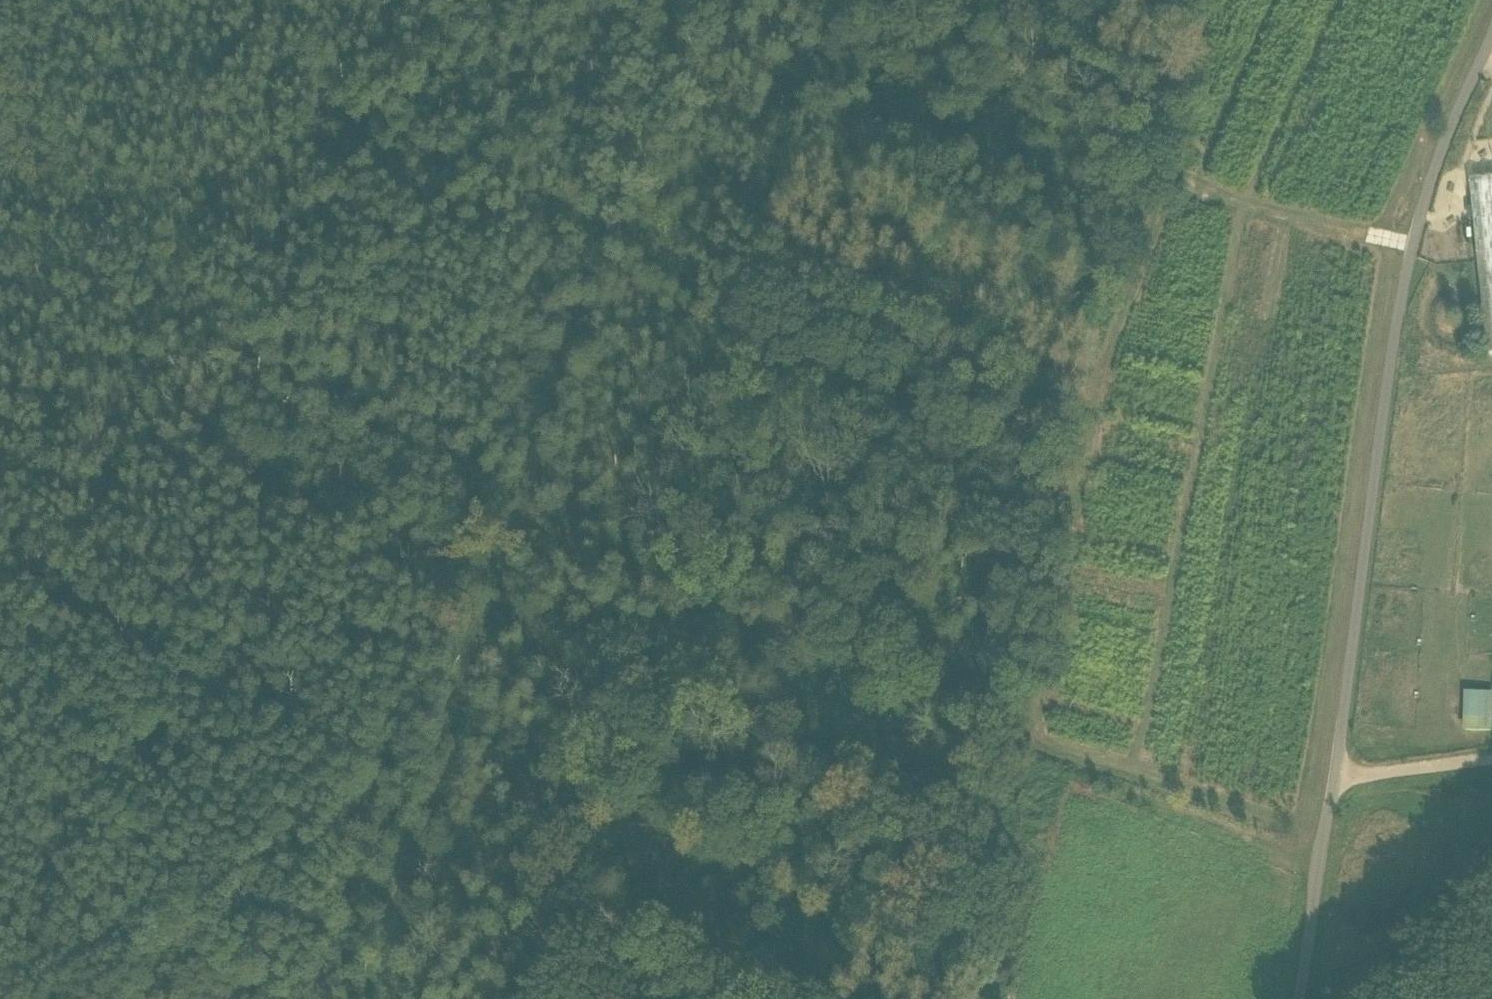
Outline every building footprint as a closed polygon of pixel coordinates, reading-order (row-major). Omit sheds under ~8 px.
[(1468,181),(1485,356),(1491,355),(1491,178),(1468,181)] [(1463,692),(1462,731),(1485,732),(1487,693),(1463,692)]
